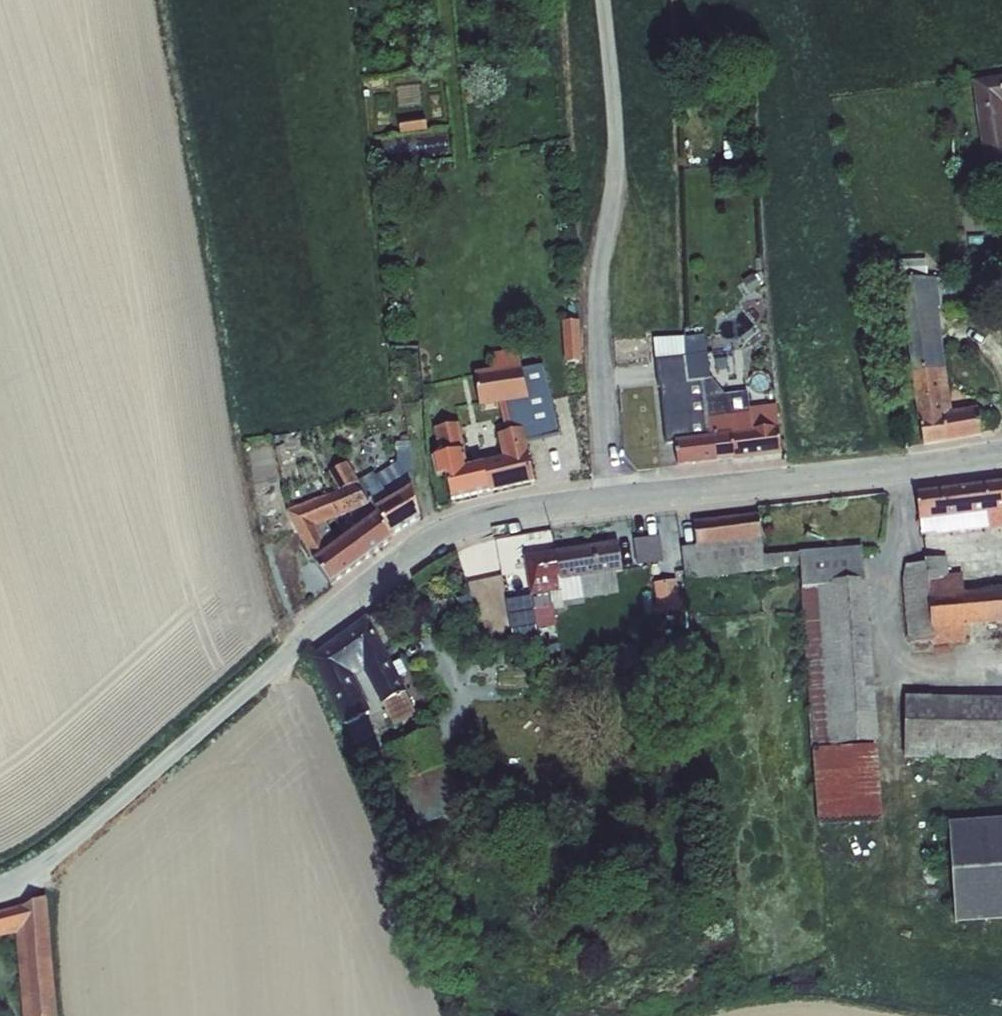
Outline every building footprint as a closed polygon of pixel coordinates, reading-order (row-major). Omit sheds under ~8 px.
[(972,80),(983,160),(1001,157),(1001,76),(972,80)] [(428,117),(399,121),(401,134),(429,131),(428,117)] [(930,258),(897,263),(898,280),(918,421),(920,421),(923,446),(983,436),(977,407),(952,411),(938,307),(943,307),(939,278),(933,278),(930,258)] [(580,321),(563,322),(565,363),(582,362),(580,321)] [(680,338),(654,339),(667,445),(674,445),(677,468),(696,466),(739,461),(735,431),(727,430),(721,395),(711,381),(705,335),(680,338)] [(437,453),(432,455),(438,480),(444,479),(450,502),(536,482),(527,443),(552,437),(542,394),(527,397),(517,349),(492,355),(493,369),(473,373),(479,409),(501,404),(508,430),(496,433),(502,458),(470,466),(460,423),(446,426),(432,430),(437,453)] [(735,431),(739,461),(782,456),(776,405),(750,408),(748,391),(721,395),(727,430),(735,431)] [(382,483),(359,491),(370,505),(374,510),(378,514),(390,537),(420,519),(411,488),(412,450),(395,451),(399,479),(384,486),(382,483)] [(338,491),(355,485),(345,463),(331,473),(338,491)] [(913,490),(916,529),(922,528),(923,536),(1001,529),(1001,482),(913,490)] [(338,491),(286,511),(331,585),(338,580),(346,575),(329,550),(316,527),(370,505),(359,491),(355,485),(338,491)] [(352,533),(329,550),(346,575),(393,540),(390,537),(378,514),(374,510),(349,523),(352,533)] [(694,547),(681,549),(685,583),(800,567),(803,586),(813,782),(816,826),(843,824),(881,822),(879,776),(868,583),(860,544),(764,557),(758,513),(691,522),(694,547)] [(661,538),(634,541),(637,566),(664,563),(661,538)] [(557,551),(564,603),(620,594),(617,573),(624,572),(619,541),(557,551)] [(564,603),(557,551),(523,556),(530,602),(509,605),(515,644),(529,642),(530,650),(552,647),(550,635),(539,636),(538,629),(557,626),(554,611),(565,609),(564,603)] [(901,565),(907,643),(935,641),(935,646),(968,643),(967,627),(1001,624),(1001,589),(965,592),(964,575),(948,576),(947,556),(926,558),(925,563),(901,565)] [(678,580),(656,582),(659,614),(681,612),(678,580)] [(352,629),(311,658),(343,726),(371,711),(353,677),(363,672),(368,681),(381,704),(383,703),(395,726),(418,715),(406,691),(383,646),(398,635),(382,610),(368,619),(368,617),(352,629)] [(904,760),(1001,763),(1001,701),(905,699),(904,760)] [(409,787),(424,822),(463,806),(447,770),(409,787)] [(948,822),(954,924),(1001,921),(1001,818),(948,822)] [(33,925),(41,1015),(65,1015),(58,922),(48,899),(0,914),(0,934),(33,925)]
